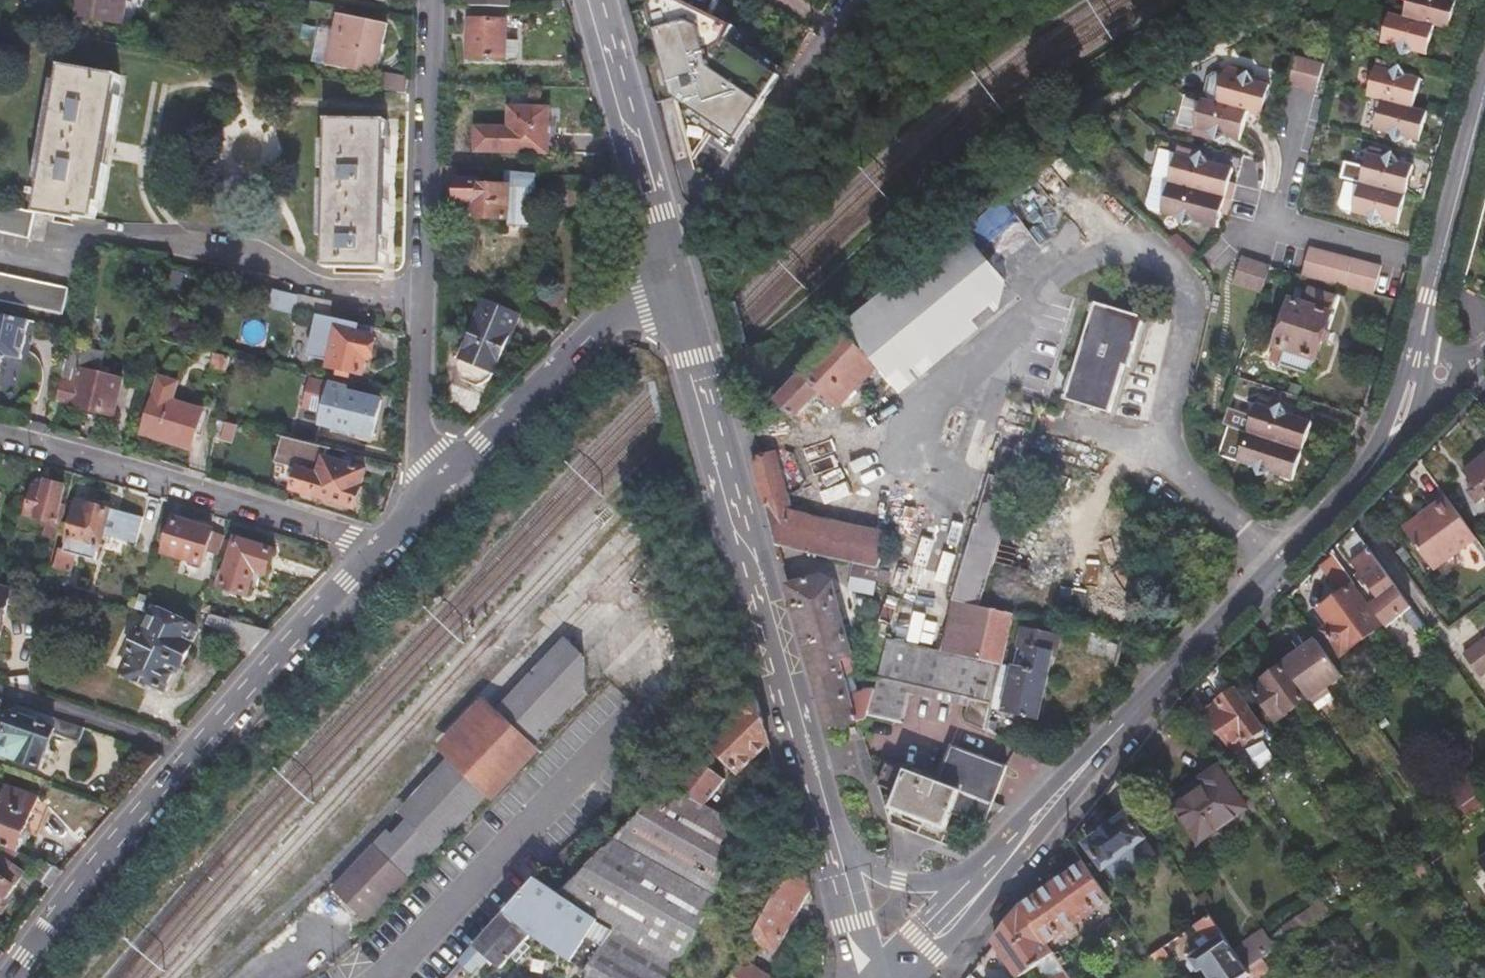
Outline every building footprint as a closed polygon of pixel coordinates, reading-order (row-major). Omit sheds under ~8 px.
[(72,34),(87,37),(90,21),(120,26),(124,0),(77,0),(72,34)] [(271,0),(262,0),(262,4),(260,17),(268,18),(271,0)] [(668,91),(676,102),(715,129),(729,138),(774,72),(722,36),(727,24),(706,14),(713,0),(645,0),(643,2),(668,91)] [(1456,0),(1455,0),(1405,0),(1400,18),(1386,14),(1378,44),(1394,49),(1400,59),(1411,52),(1425,56),(1434,27),(1448,31),(1456,0)] [(507,6),(470,5),(468,58),(505,59),(506,41),(507,6)] [(367,86),(400,92),(403,77),(375,70),(383,27),(334,16),(331,31),(318,28),(312,61),(370,74),(367,86)] [(518,59),(518,41),(506,41),(505,59),(518,59)] [(1323,67),(1294,60),(1286,87),(1316,94),(1323,67)] [(38,189),(34,211),(40,212),(77,220),(78,215),(91,218),(124,75),(67,63),(62,83),(55,81),(31,187),(38,189)] [(1412,111),(1419,81),(1405,77),(1399,65),(1388,72),(1373,69),(1365,98),(1379,102),(1372,131),(1388,135),(1394,145),(1405,139),(1417,143),(1426,114),(1412,111)] [(1222,74),(1222,76),(1214,104),(1198,100),(1191,130),(1206,134),(1210,141),(1212,144),(1221,137),(1237,141),(1244,112),(1262,117),(1269,88),(1253,84),(1249,76),(1229,71),(1222,74)] [(1214,104),(1222,76),(1217,75),(1204,79),(1198,100),(1214,104)] [(1191,130),(1198,100),(1181,97),(1173,126),(1191,130)] [(693,164),(715,129),(676,102),(693,164)] [(546,152),(547,106),(507,106),(506,127),(474,126),(473,151),(546,152)] [(380,267),(386,120),(325,118),(325,141),(318,140),(317,166),(323,167),(323,176),(316,176),(314,237),(321,238),(320,266),(380,267)] [(1206,134),(1191,130),(1189,136),(1210,141),(1206,134)] [(1166,186),(1173,156),(1156,151),(1149,179),(1151,180),(1150,182),(1166,186)] [(1396,227),(1413,169),(1398,164),(1393,153),(1383,159),(1366,155),(1350,214),(1366,218),(1372,230),(1384,223),(1396,227)] [(1230,184),(1233,170),(1206,164),(1202,155),(1193,161),(1173,156),(1159,216),(1177,220),(1182,230),(1193,224),(1218,230),(1222,218),(1229,219),(1238,186),(1230,184)] [(535,173),(508,171),(507,185),(479,185),(479,182),(456,181),(455,202),(468,203),(467,221),(531,224),(535,173)] [(1159,216),(1166,186),(1150,182),(1144,208),(1146,213),(1159,216)] [(34,211),(0,203),(0,231),(33,238),(40,212),(34,211)] [(1002,282),(972,242),(919,283),(852,336),(882,377),(1002,282)] [(1304,272),(1377,292),(1382,268),(1310,249),(1304,272)] [(1236,281),(1265,291),(1275,264),(1246,255),(1236,281)] [(59,317),(64,290),(0,276),(0,304),(59,317)] [(1309,374),(1336,297),(1300,284),(1273,362),(1309,374)] [(293,306),(296,293),(273,287),(271,300),(293,306)] [(297,310),(316,314),(327,317),(330,302),(300,296),(297,310)] [(493,371),(518,312),(481,298),(458,356),(493,371)] [(1128,366),(1144,319),(1094,303),(1063,400),(1108,414),(1123,365),(1128,366)] [(5,356),(18,358),(27,319),(0,314),(0,359),(5,356)] [(370,335),(371,326),(327,317),(316,314),(308,356),(328,360),(327,367),(358,374),(363,358),(368,359),(373,335),(370,335)] [(870,367),(836,333),(773,400),(789,416),(815,389),(833,407),(870,367)] [(66,344),(55,397),(71,401),(70,403),(111,412),(118,379),(99,374),(104,354),(66,344)] [(225,374),(229,356),(214,353),(210,370),(225,374)] [(351,393),(353,387),(311,377),(304,405),(322,411),(318,424),(330,427),(330,429),(370,439),(381,401),(351,393)] [(179,386),(156,380),(142,433),(193,446),(203,408),(175,401),(179,386)] [(1254,412),(1257,398),(1237,392),(1233,406),(1254,412)] [(1291,477),(1310,419),(1295,415),(1292,405),(1281,410),(1258,402),(1238,460),(1261,467),(1265,477),(1277,472),(1291,477)] [(364,485),(369,468),(329,456),(331,452),(283,438),(276,461),(298,468),(291,490),(358,510),(365,485),(364,485)] [(772,455),(751,460),(775,545),(850,561),(877,566),(885,530),(788,510),(772,455)] [(1464,472),(1484,499),(1484,456),(1464,472)] [(949,602),(939,649),(963,654),(988,571),(1014,483),(988,475),(958,576),(952,595),(949,602)] [(55,541),(64,505),(58,503),(63,486),(35,479),(25,516),(45,521),(41,537),(55,541)] [(1432,572),(1475,542),(1443,499),(1428,510),(1432,517),(1421,525),(1406,535),(1432,572)] [(107,509),(76,500),(61,550),(58,549),(53,569),(67,572),(72,553),(93,559),(107,509)] [(1416,519),(1421,525),(1432,517),(1428,510),(1416,519)] [(209,531),(172,519),(163,550),(200,561),(209,531)] [(1355,528),(1338,545),(1353,565),(1355,563),(1361,570),(1355,574),(1360,582),(1366,578),(1396,620),(1403,615),(1413,608),(1355,528)] [(270,550),(234,538),(219,585),(244,592),(252,569),(263,572),(270,550)] [(871,593),(877,566),(850,561),(845,587),(871,593)] [(822,577),(787,587),(827,726),(857,719),(866,718),(867,716),(873,688),(848,693),(840,657),(851,655),(831,581),(822,577)] [(1350,650),(1383,627),(1354,587),(1321,610),(1337,631),(1329,636),(1338,649),(1345,643),(1350,650)] [(194,624),(154,603),(145,620),(140,617),(124,645),(130,648),(120,669),(145,682),(147,678),(163,686),(175,664),(177,665),(189,643),(185,641),(194,624)] [(1432,634),(1413,608),(1403,615),(1422,641),(1432,634)] [(240,641),(250,649),(271,626),(214,611),(207,609),(204,624),(223,628),(238,642),(240,641)] [(1001,663),(992,704),(1037,714),(1051,656),(1057,657),(1063,637),(1023,627),(1018,648),(1030,651),(1026,665),(1002,659),(1001,663)] [(1121,657),(1125,637),(1091,630),(1086,649),(1121,657)] [(886,636),(876,676),(897,682),(969,699),(964,719),(986,727),(992,704),(1001,663),(963,654),(939,649),(886,636)] [(1333,662),(1318,640),(1283,663),(1316,710),(1335,697),(1329,688),(1334,685),(1334,684),(1344,677),(1333,662)] [(582,657),(564,641),(398,813),(407,820),(392,836),(387,832),(330,890),(363,922),(583,694),(582,657)] [(1484,643),(1464,656),(1479,677),(1484,673),(1484,645),(1484,643)] [(1238,690),(1219,664),(1205,678),(1219,699),(1216,701),(1218,704),(1206,712),(1234,751),(1262,731),(1235,692),(1238,690)] [(1306,701),(1281,667),(1265,679),(1266,682),(1254,690),(1276,722),(1306,701)] [(876,676),(873,688),(867,716),(887,721),(897,682),(876,676)] [(770,742),(753,682),(739,715),(711,741),(742,771),(770,742)] [(83,725),(16,702),(11,715),(9,714),(0,739),(0,753),(10,756),(11,759),(36,767),(50,733),(77,742),(83,725)] [(690,761),(559,892),(682,965),(676,977),(679,977),(737,845),(753,809),(732,800),(727,812),(698,795),(707,796),(727,774),(703,749),(690,761)] [(958,851),(995,813),(989,810),(986,808),(1002,773),(948,750),(933,784),(887,761),(875,785),(886,818),(958,851)] [(1248,810),(1217,765),(1200,776),(1205,784),(1173,806),(1197,843),(1248,810)] [(1472,773),(1449,790),(1462,807),(1484,791),(1472,773)] [(1135,807),(1116,779),(1105,794),(1121,817),(1086,842),(1105,868),(1145,838),(1127,813),(1135,807)] [(4,844),(10,846),(30,792),(0,781),(0,843),(4,844)] [(34,856),(10,846),(4,844),(0,850),(0,902),(34,856)] [(810,891),(800,851),(757,927),(782,941),(810,891)] [(1056,881),(1020,906),(1046,944),(1111,900),(1084,861),(1056,881)] [(559,892),(533,877),(466,953),(464,956),(473,964),(478,964),(486,955),(499,965),(528,934),(569,961),(566,977),(676,977),(682,965),(559,892)] [(1333,912),(1324,898),(1285,925),(1294,938),(1333,912)] [(1046,944),(1020,906),(993,941),(1017,976),(1052,953),(1046,944)] [(1209,916),(1195,925),(1204,937),(1195,943),(1199,949),(1187,958),(1196,972),(1201,968),(1208,977),(1243,977),(1248,975),(1246,971),(1232,951),(1209,916)] [(1269,939),(1262,929),(1232,951),(1246,971),(1276,950),(1269,939)] [(1288,942),(1281,931),(1269,939),(1276,950),(1288,942)] [(1171,956),(1164,945),(1150,955),(1152,959),(1157,966),(1171,956)] [(1142,949),(1134,954),(1140,963),(1148,958),(1142,949)] [(740,958),(729,977),(773,977),(740,958)]
